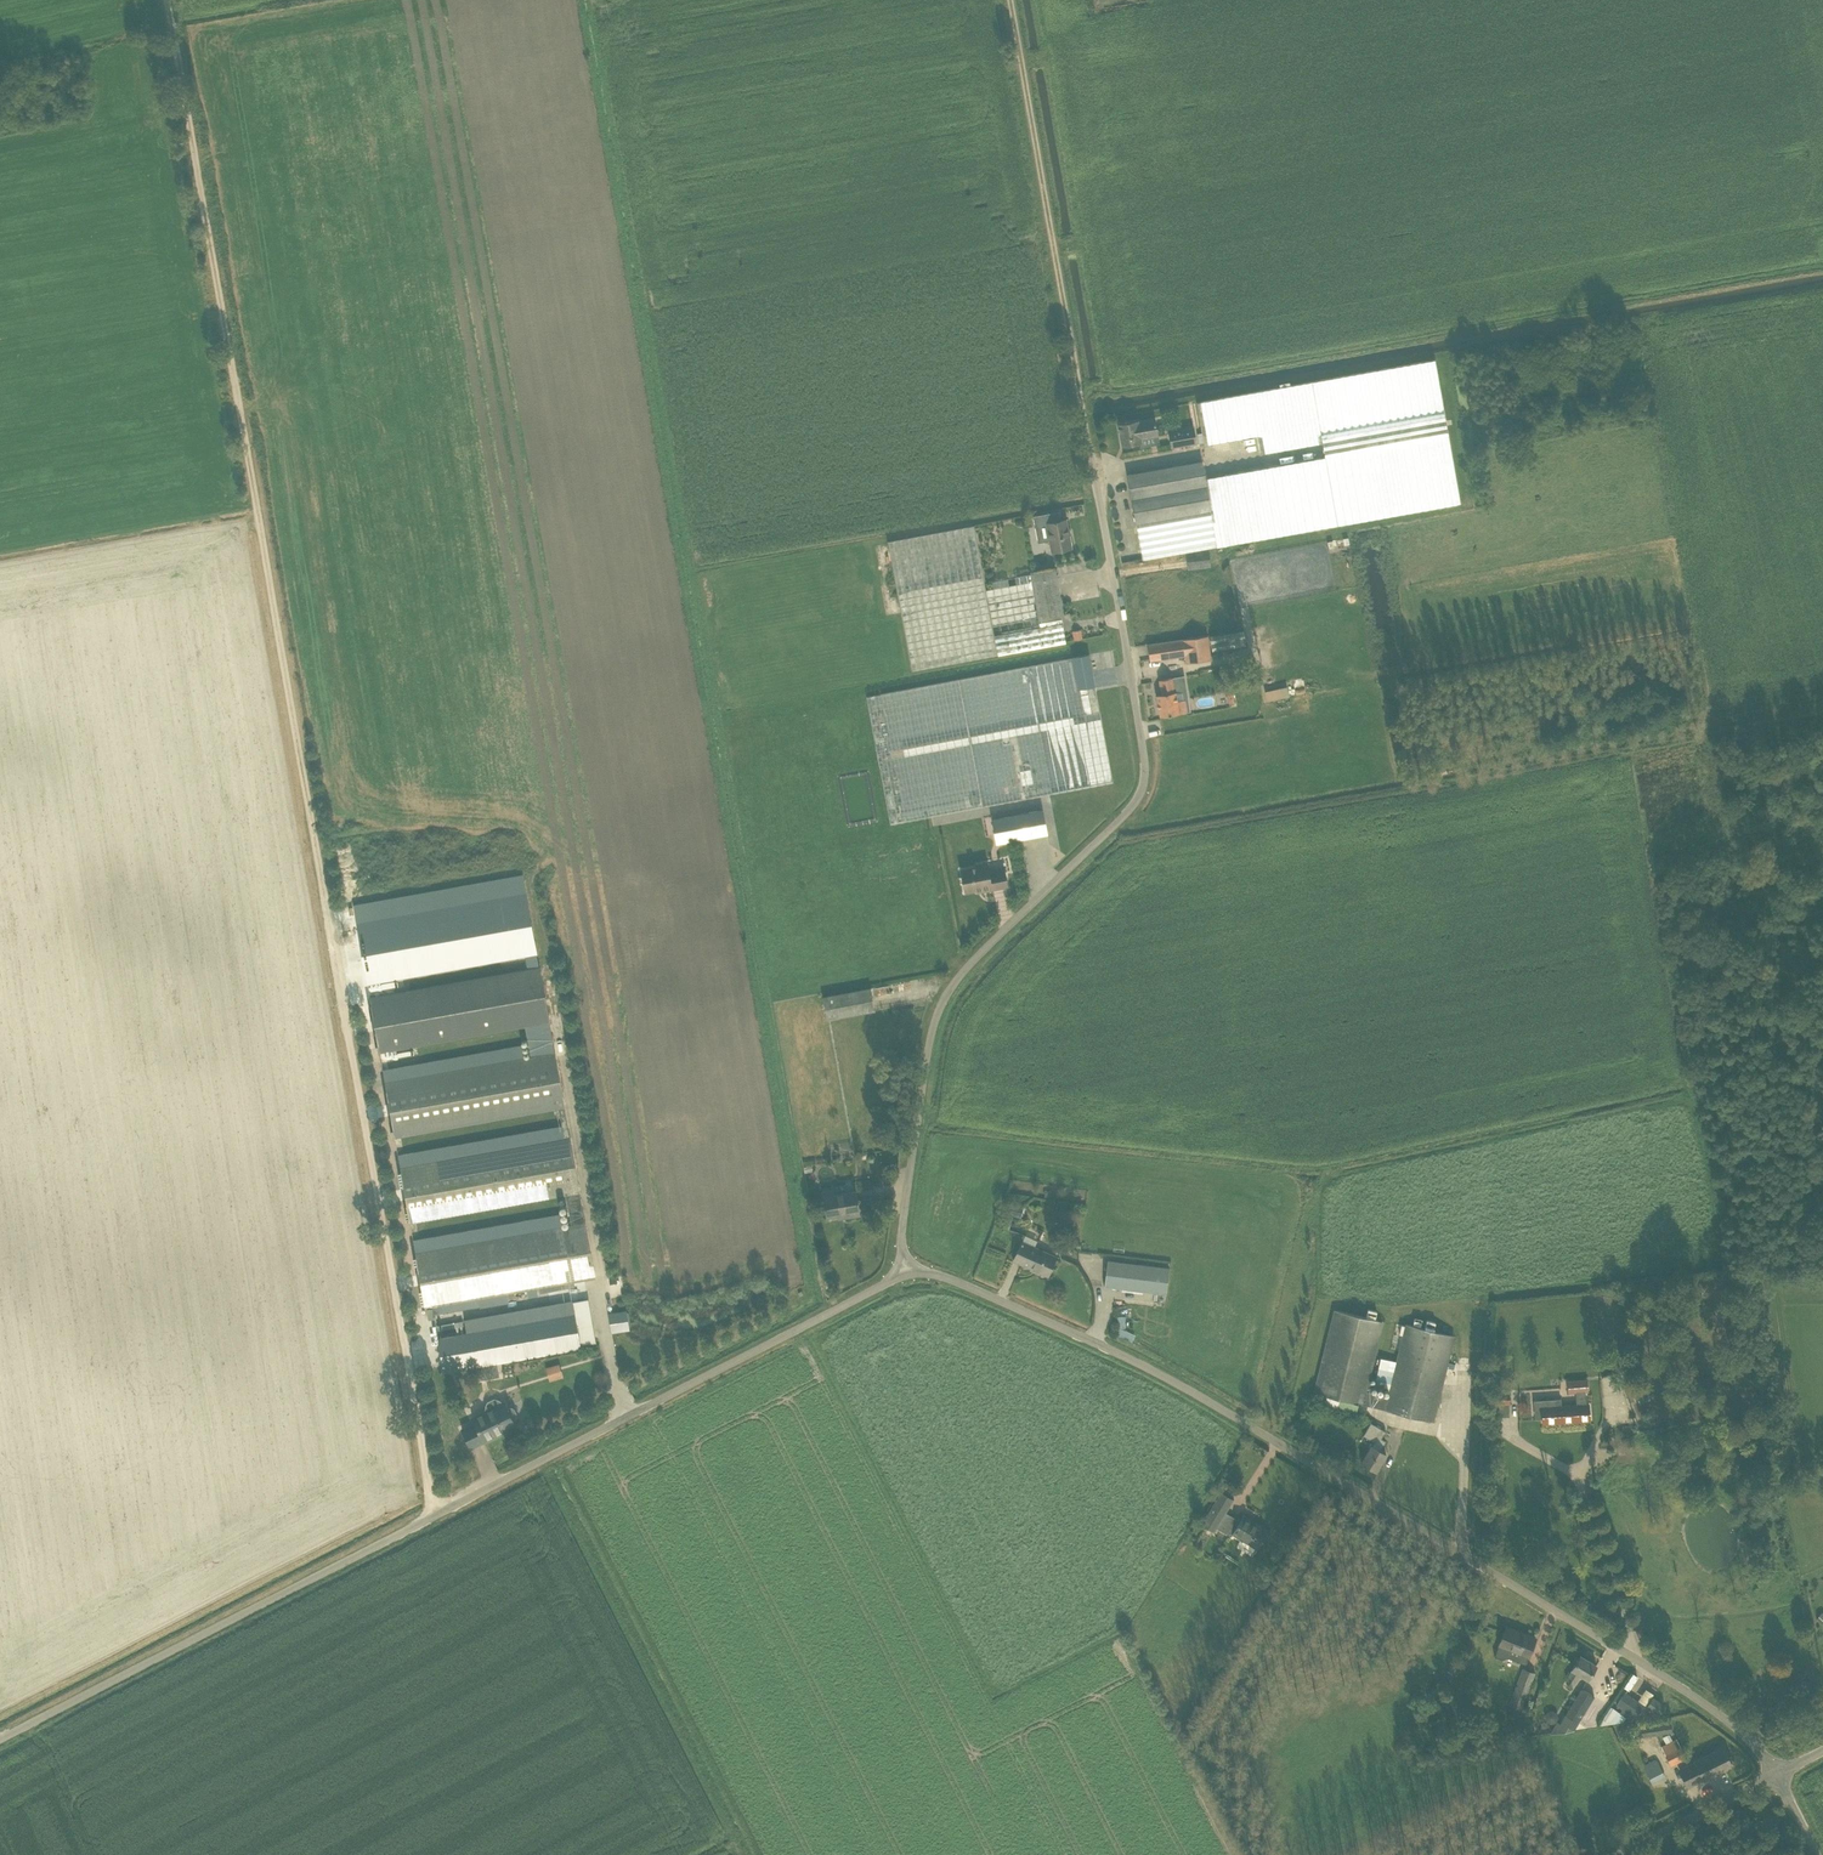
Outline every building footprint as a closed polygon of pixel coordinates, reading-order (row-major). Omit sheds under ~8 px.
[(1261,454),(1322,444),(1324,458),(1226,475),(1204,479),(1201,461),(1128,474),(1143,559),(1216,546),(1238,544),(1460,504),(1435,361),(1311,383),(1196,403),(1204,446),(1258,437),(1261,454)] [(1194,407),(1180,409),(1181,417),(1196,415),(1194,407)] [(1140,437),(1157,434),(1155,420),(1138,423),(1137,421),(1119,425),(1123,445),(1141,442),(1140,437)] [(1172,446),(1196,442),(1193,428),(1169,432),(1172,446)] [(1050,540),(1052,551),(1071,548),(1066,519),(1061,520),(1059,511),(1033,516),(1038,542),(1050,540)] [(913,671),(1065,642),(1060,615),(1064,614),(1055,567),(1030,572),(1031,574),(1015,577),(1016,584),(987,589),(986,583),(975,526),(887,543),(913,671)] [(1209,550),(1186,552),(1188,568),(1211,566),(1209,550)] [(1074,640),(1082,639),(1081,629),(1072,631),(1074,640)] [(1212,650),(1246,644),(1243,629),(1209,635),(1212,650)] [(1185,655),(1186,663),(1211,659),(1207,635),(1147,644),(1150,660),(1185,655)] [(1113,782),(1089,654),(866,696),(891,823),(1113,782)] [(1175,692),(1172,677),(1159,679),(1161,694),(1156,695),(1160,716),(1188,711),(1186,699),(1177,700),(1176,691),(1175,692)] [(1280,687),(1265,691),(1267,700),(1277,698),(1286,696),(1289,695),(1287,686),(1280,687)] [(1042,810),(992,819),(997,843),(1047,833),(1042,810)] [(986,862),(976,864),(976,865),(961,868),(965,891),(976,889),(977,891),(1007,886),(1005,871),(988,873),(986,862)] [(380,1051),(526,1025),(531,1056),(549,1053),(555,1052),(549,1021),(540,967),(539,967),(536,953),(537,953),(522,875),(353,906),(367,982),(525,954),(528,969),(422,988),(370,997),(380,1051)] [(870,988),(834,995),(834,994),(823,996),(827,1019),(838,1017),(838,1016),(874,1010),(870,988)] [(398,1154),(410,1221),(566,1194),(571,1225),(559,1227),(556,1213),(413,1238),(425,1307),(595,1276),(585,1222),(580,1191),(570,1137),(564,1106),(565,1106),(555,1052),(549,1053),(524,1058),(522,1044),(390,1069),(383,1070),(395,1136),(559,1107),(562,1124),(398,1154)] [(834,1188),(822,1190),(827,1216),(846,1213),(846,1216),(860,1214),(856,1190),(835,1194),(834,1188)] [(1023,1207),(1009,1203),(1007,1213),(1020,1217),(1023,1207)] [(1057,1256),(1022,1241),(1013,1260),(1048,1275),(1057,1256)] [(1169,1267),(1107,1260),(1104,1286),(1166,1293),(1169,1267)] [(1375,1356),(1374,1356),(1382,1321),(1335,1310),(1318,1381),(1315,1393),(1324,1395),(1340,1399),(1359,1403),(1433,1422),(1436,1410),(1454,1335),(1407,1324),(1397,1361),(1389,1390),(1388,1395),(1367,1390),(1375,1356)] [(629,1329),(626,1311),(609,1314),(612,1331),(621,1330),(629,1329)] [(575,1314),(438,1337),(444,1371),(474,1366),(497,1362),(580,1347),(575,1314)] [(463,1320),(437,1325),(438,1330),(464,1325),(463,1320)] [(497,1362),(474,1366),(476,1380),(499,1377),(497,1362)] [(559,1362),(544,1366),(548,1380),(562,1377),(559,1362)] [(1541,1407),(1542,1423),(1590,1420),(1589,1404),(1586,1404),(1585,1391),(1588,1391),(1588,1379),(1567,1380),(1568,1393),(1575,1392),(1576,1405),(1541,1407)] [(1492,1392),(1492,1404),(1509,1404),(1509,1392),(1492,1392)] [(486,1406),(486,1410),(472,1417),(475,1422),(462,1428),(471,1447),(496,1435),(495,1433),(515,1424),(512,1419),(515,1418),(516,1416),(516,1413),(514,1408),(512,1407),(509,1407),(507,1408),(504,1401),(502,1402),(502,1401),(499,1398),(494,1397),(488,1401),(486,1406)] [(1371,1445),(1362,1462),(1376,1470),(1386,1454),(1380,1450),(1385,1441),(1381,1438),(1385,1431),(1371,1422),(1363,1435),(1374,1441),(1372,1445),(1371,1445)] [(1231,1535),(1232,1533),(1257,1548),(1268,1530),(1243,1514),(1240,1520),(1225,1512),(1233,1499),(1222,1492),(1202,1524),(1214,1531),(1216,1526),(1231,1535)] [(1525,1663),(1528,1656),(1535,1638),(1506,1626),(1499,1645),(1495,1656),(1502,1658),(1507,1656),(1525,1663)] [(1580,1674),(1588,1679),(1596,1665),(1580,1655),(1572,1669),(1567,1679),(1574,1683),(1580,1674)] [(1527,1708),(1522,1706),(1535,1671),(1523,1667),(1509,1704),(1511,1705),(1509,1712),(1524,1718),(1527,1708)] [(1582,1688),(1565,1714),(1577,1722),(1579,1719),(1585,1723),(1590,1716),(1584,1712),(1594,1696),(1582,1688)] [(1635,1717),(1644,1705),(1631,1696),(1622,1708),(1635,1717)] [(1647,1705),(1657,1712),(1663,1704),(1652,1697),(1647,1705)] [(1670,1717),(1632,1722),(1634,1737),(1672,1731),(1670,1717)] [(1676,1739),(1661,1747),(1670,1764),(1685,1756),(1676,1739)] [(1732,1766),(1722,1746),(1694,1760),(1694,1761),(1679,1768),(1688,1787),(1704,1780),(1732,1766)] [(1664,1775),(1657,1760),(1645,1766),(1652,1781),(1664,1775)]
